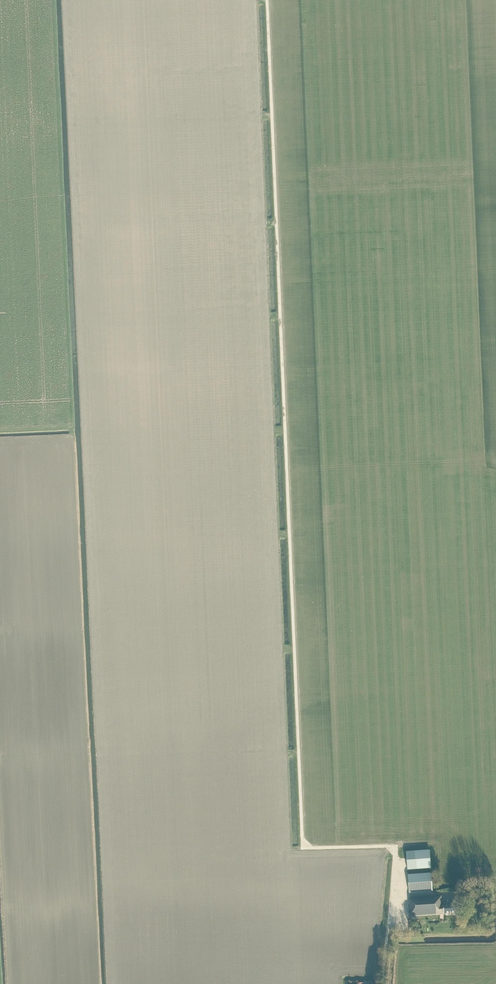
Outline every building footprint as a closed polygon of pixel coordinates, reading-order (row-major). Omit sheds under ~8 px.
[(408,870),(432,868),(430,850),(406,852),(408,870)] [(410,893),(433,891),(432,873),(408,875),(410,893)] [(439,914),(457,913),(457,905),(442,906),(441,896),(409,898),(411,917),(439,915),(439,914)]
